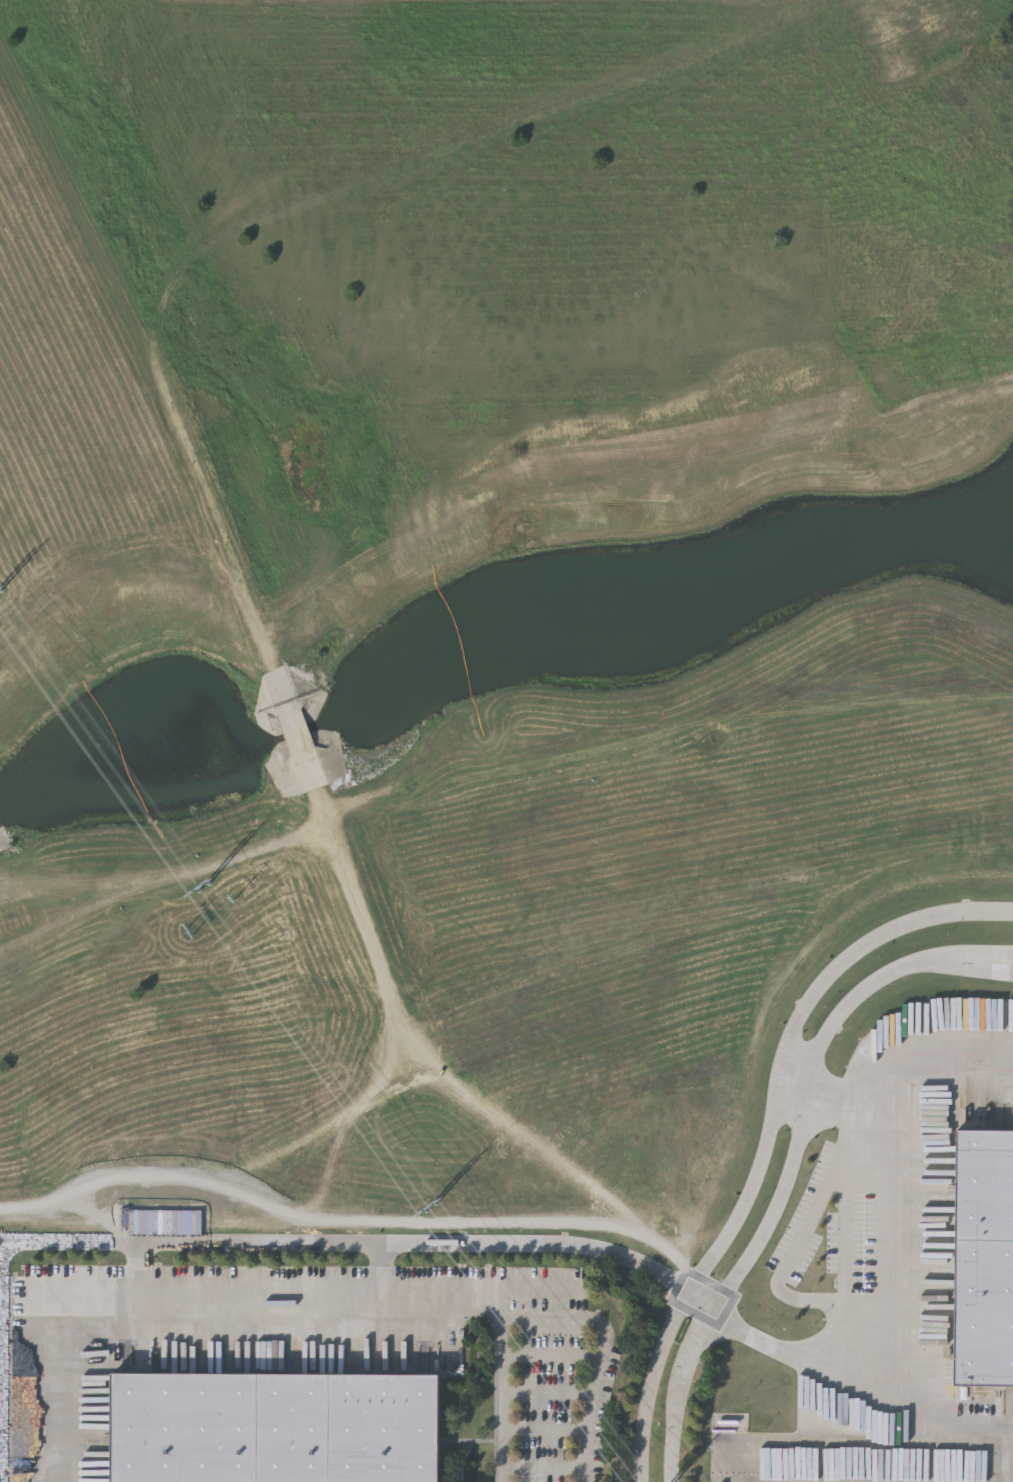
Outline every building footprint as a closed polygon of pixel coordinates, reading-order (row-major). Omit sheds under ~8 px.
[(858,1002),(858,1077),(1012,1078),(1012,1003),(858,1002)] [(960,1127),(1012,1127),(1012,1386),(958,1386),(960,1127)] [(113,1481),(439,1481),(440,1372),(114,1370),(113,1481)]
